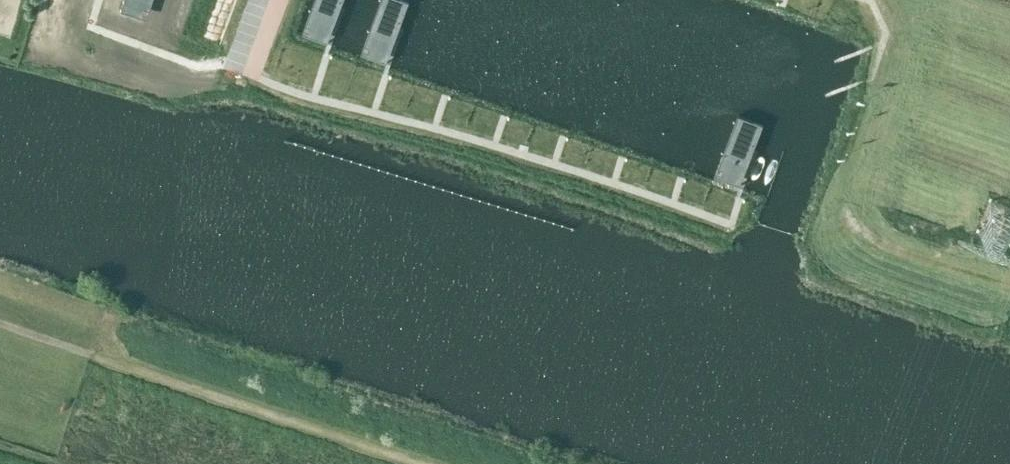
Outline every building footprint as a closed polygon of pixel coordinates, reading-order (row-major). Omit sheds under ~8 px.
[(296,36),(353,57),(374,0),(310,0),(296,36)] [(353,57),(410,77),(437,4),(426,0),(374,0),(353,57)] [(722,106),(695,180),(752,200),(779,127),(722,106)]
